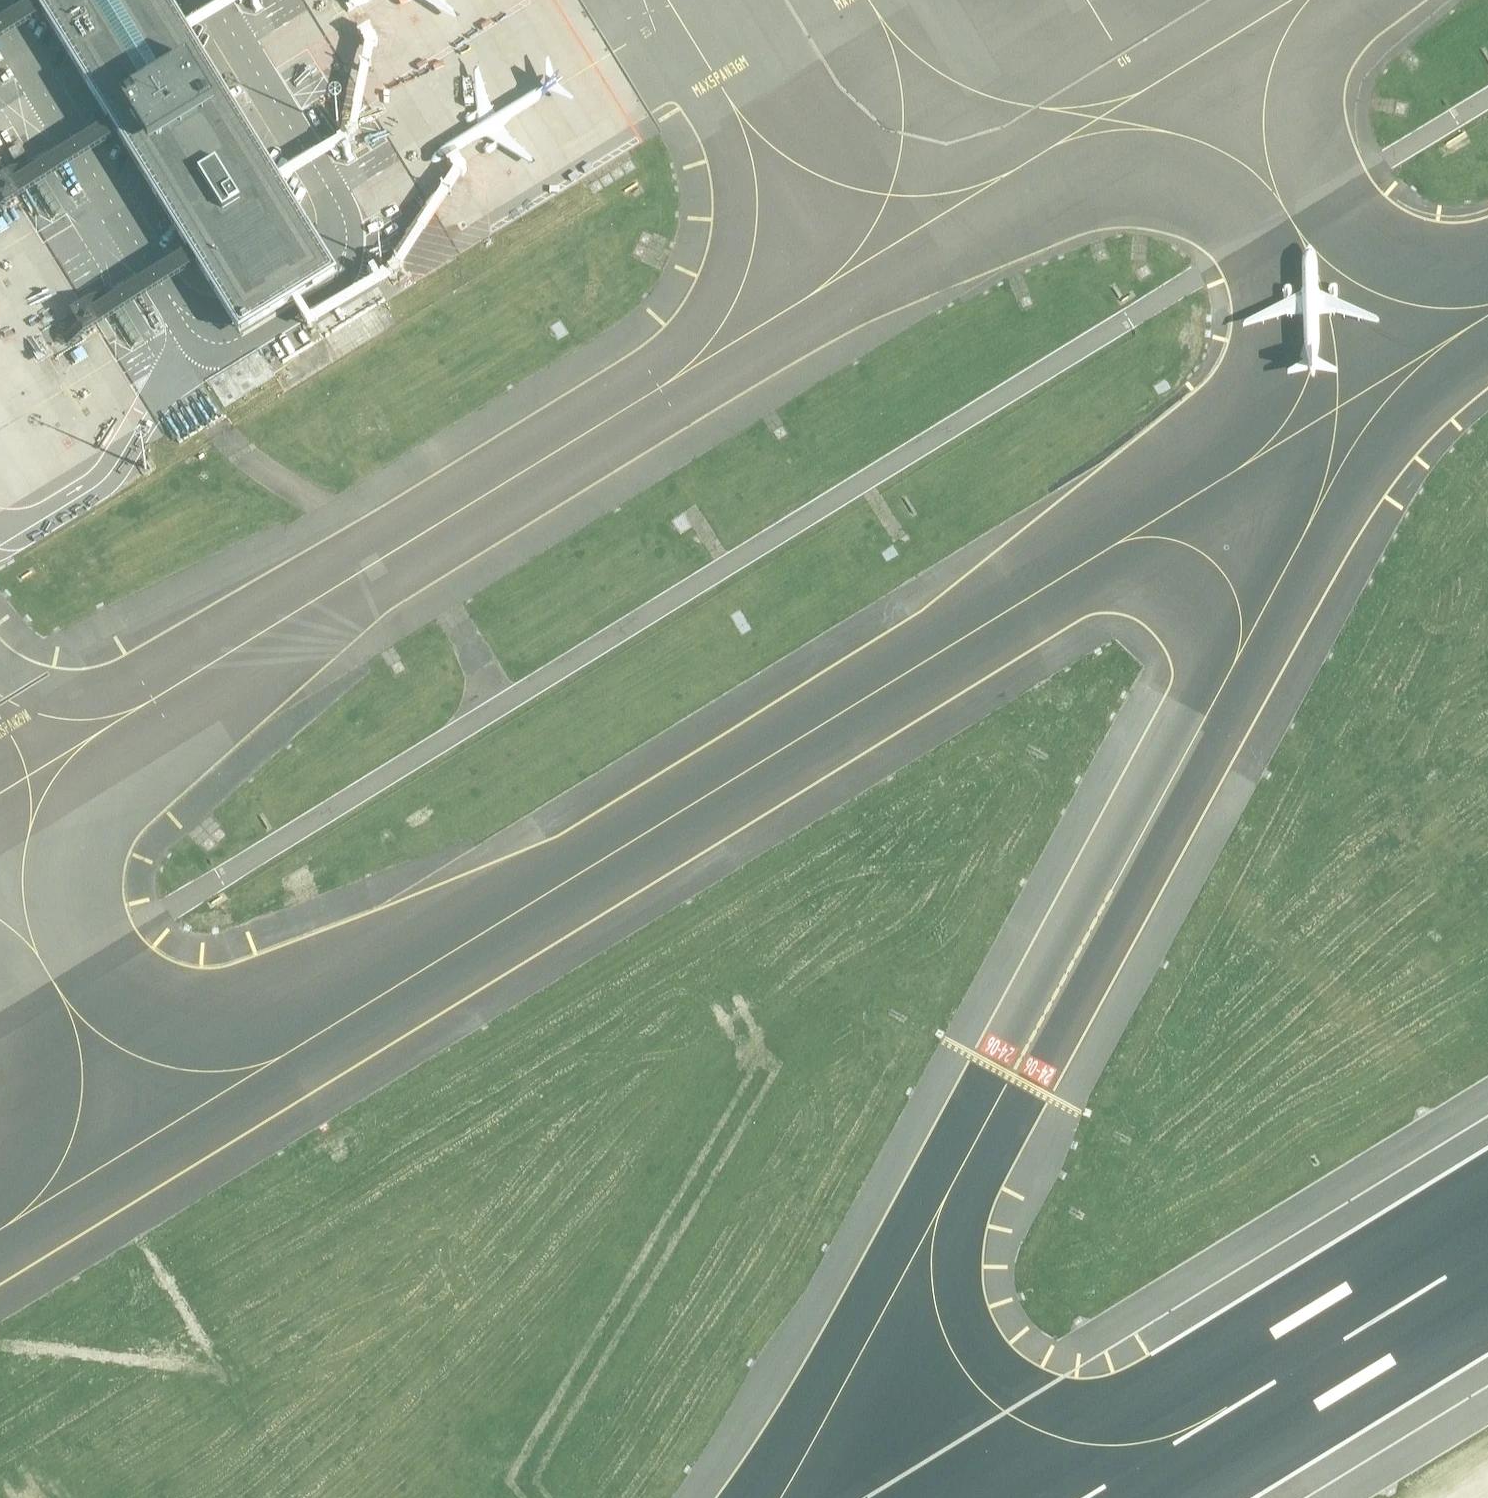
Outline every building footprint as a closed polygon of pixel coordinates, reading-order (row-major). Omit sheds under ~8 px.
[(230,320),(240,337),(339,278),(327,259),(168,0),(32,0),(230,320)]
